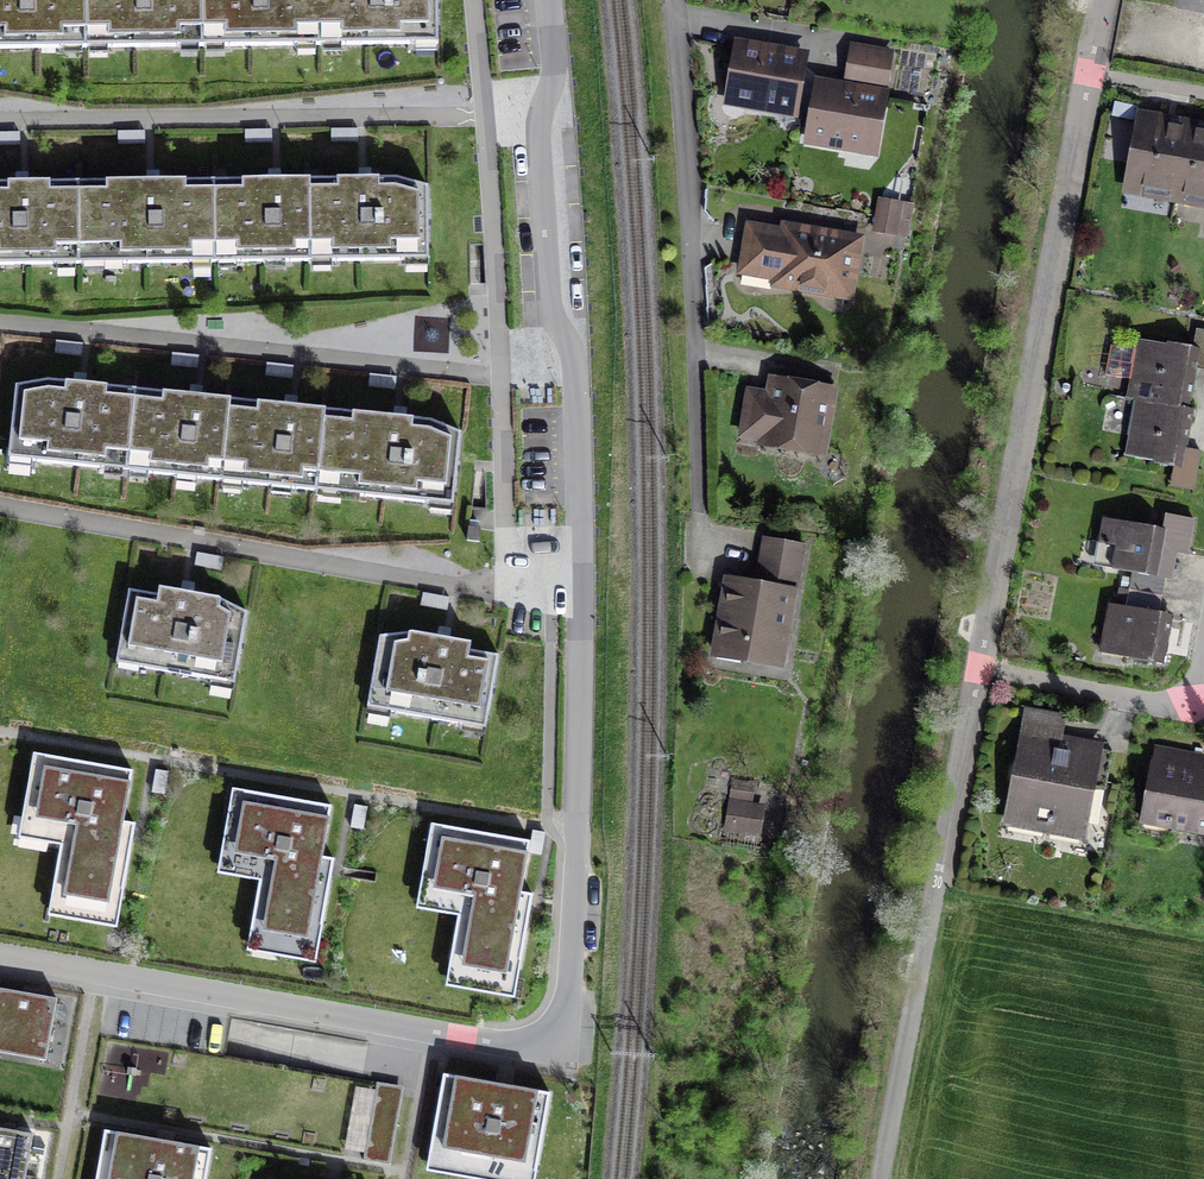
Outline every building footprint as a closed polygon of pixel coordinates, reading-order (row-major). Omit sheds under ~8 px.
[(63,48),(63,36),(85,35),(85,0),(0,0),(0,48),(63,48)] [(202,34),(202,0),(85,0),(85,35),(108,35),(108,47),(181,46),(180,35),(202,34)] [(319,33),(319,0),(202,0),(202,34),(225,34),(225,46),(297,45),(297,33),(319,33)] [(319,33),(341,33),(341,44),(414,43),(414,32),(439,32),(438,0),(319,0),(319,33)] [(886,71),(889,54),(854,48),(851,65),(886,71)] [(801,58),(740,49),(733,88),(747,91),(745,101),(793,109),(801,58)] [(883,89),(886,71),(851,65),(848,83),(883,89)] [(882,97),(820,87),(811,138),(873,148),(882,97)] [(1129,186),(1175,195),(1188,128),(1142,119),(1129,186)] [(1203,200),(1203,131),(1188,128),(1175,195),(1203,200)] [(311,261),(311,249),(310,188),(310,180),(278,180),(228,180),(228,189),(214,189),(214,250),(237,250),(237,262),(265,261),(265,250),(285,250),(285,261),(311,261)] [(310,188),(311,249),(332,249),(332,261),(405,260),(405,248),(429,248),(428,188),(397,180),(362,180),(323,180),(323,188),(310,188)] [(192,250),(214,250),(214,189),(200,189),(200,181),(149,181),(78,182),(78,191),(78,252),(122,251),(122,262),(193,262),(192,250)] [(57,264),(57,252),(78,252),(78,191),(64,191),(64,183),(22,183),(0,183),(0,264),(57,264)] [(867,231),(866,241),(909,246),(915,200),(878,195),(873,232),(867,231)] [(786,235),(751,228),(745,264),(780,270),(778,281),(847,293),(856,242),(787,229),(786,235)] [(1145,401),(1187,409),(1191,383),(1187,383),(1190,366),(1203,369),(1203,330),(1197,329),(1193,349),(1142,340),(1140,348),(1113,343),(1107,372),(1140,378),(1136,400),(1145,401)] [(128,459),(134,399),(120,397),(121,388),(83,384),(49,380),(15,386),(9,446),(34,449),(33,461),(105,469),(107,456),(128,459)] [(831,391),(776,381),(774,395),(750,391),(743,427),(766,431),(764,442),(820,452),(831,391)] [(223,469),(230,409),(231,399),(199,395),(149,390),(148,400),(134,399),(128,459),(150,461),(148,473),(177,476),(178,464),(198,467),(197,479),(221,482),(223,469)] [(318,479),(326,410),(294,406),(244,400),(242,410),(230,409),(223,469),(245,471),(243,483),(271,486),(273,474),(293,477),(292,488),(317,491),(318,479)] [(1180,447),(1187,409),(1145,401),(1143,415),(1135,414),(1127,456),(1175,465),(1172,485),(1194,489),(1201,451),(1180,447)] [(429,503),(431,491),(455,494),(461,433),(431,422),(396,418),(326,410),(318,479),(362,484),(361,495),(429,503)] [(1171,532),(1106,520),(1102,541),(1111,543),(1107,568),(1129,572),(1126,589),(1162,596),(1165,579),(1171,580),(1175,562),(1166,560),(1171,532)] [(803,546),(765,540),(757,587),(730,583),(718,649),(779,660),(793,582),(797,582),(803,546)] [(213,667),(237,672),(247,613),(220,599),(183,592),(159,588),(158,595),(130,590),(118,651),(141,655),(139,665),(211,678),(213,667)] [(1126,589),(1123,605),(1111,603),(1105,639),(1125,642),(1122,656),(1162,664),(1169,629),(1156,627),(1162,596),(1126,589)] [(464,712),(489,716),(499,655),(470,650),(471,643),(448,639),(413,633),(381,636),(370,695),(394,699),(391,711),(462,724),(464,712)] [(1067,751),(1023,743),(1008,820),(1052,829),(1054,820),(1084,826),(1092,788),(1105,790),(1113,750),(1069,742),(1067,751)] [(1157,747),(1153,765),(1159,766),(1148,822),(1203,832),(1203,774),(1200,773),(1203,756),(1157,747)] [(125,823),(134,770),(34,754),(32,766),(44,768),(35,824),(65,829),(54,899),(111,908),(113,898),(123,900),(134,832),(135,825),(125,823)] [(323,860),(332,806),(233,790),(231,801),(243,803),(234,860),(263,865),(252,935),(309,945),(311,934),(321,936),(332,868),(333,861),(323,860)] [(768,797),(736,791),(730,840),(762,845),(768,797)] [(522,893),(530,842),(432,825),(430,836),(441,838),(432,895),(462,900),(450,970),(507,980),(509,969),(519,971),(531,904),(532,895),(522,893)] [(0,989),(0,1038),(41,1045),(39,1060),(46,1061),(57,999),(33,995),(0,989)] [(444,1075),(430,1153),(486,1163),(483,1178),(484,1178),(497,1178),(499,1166),(536,1173),(550,1094),(504,1086),(444,1075)] [(405,1087),(376,1082),(363,1161),(391,1166),(405,1087)] [(0,1128),(0,1176),(14,1178),(25,1178),(33,1134),(9,1130),(0,1128)] [(104,1132),(96,1178),(206,1178),(211,1150),(172,1143),(104,1132)]
